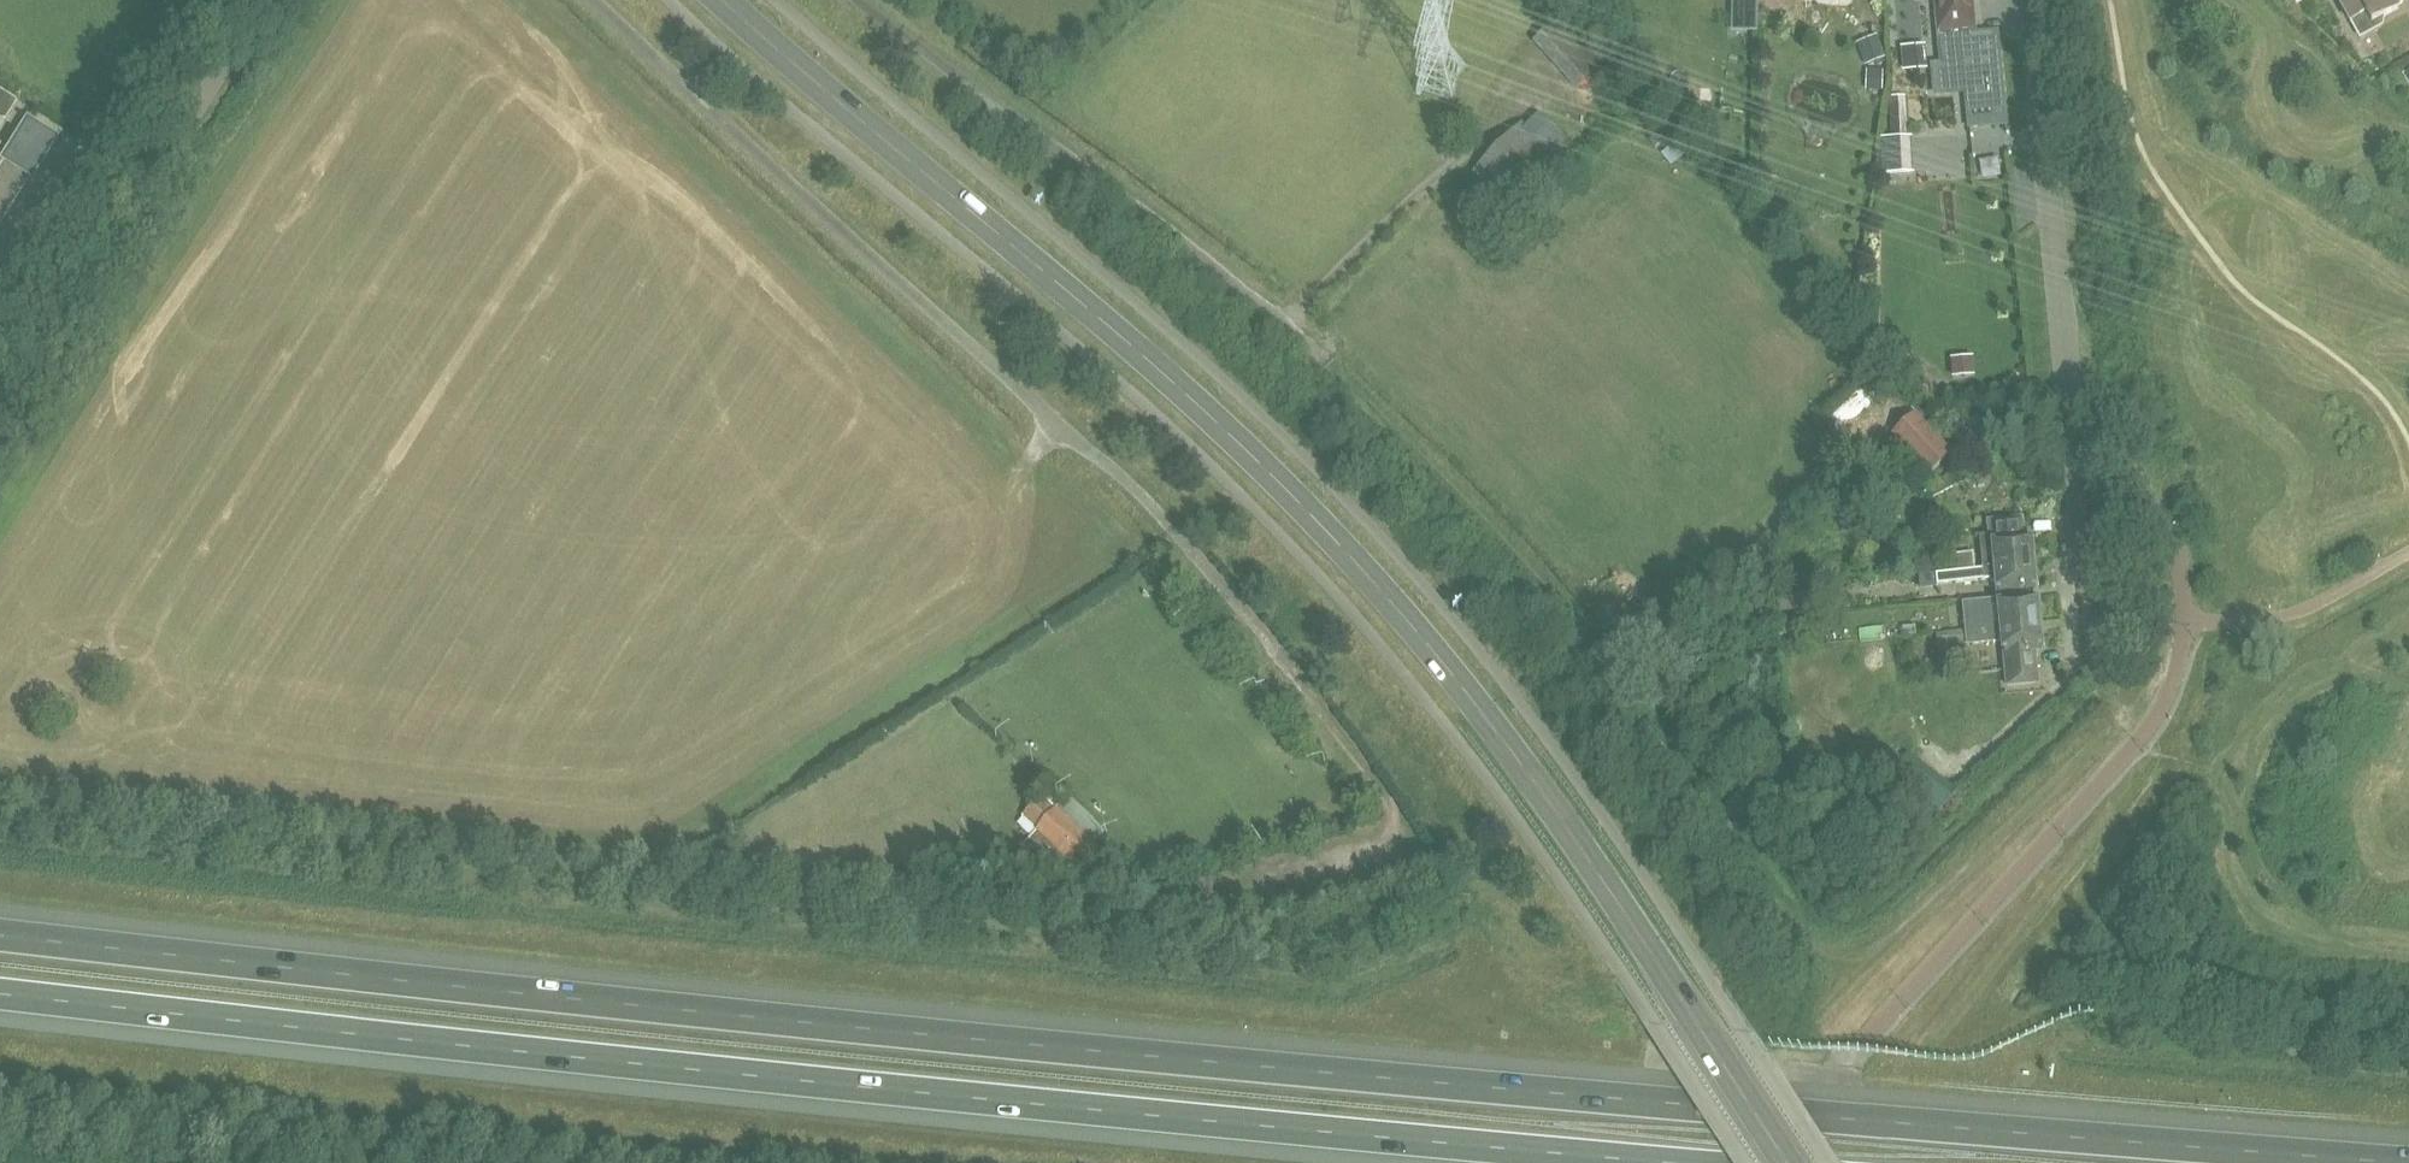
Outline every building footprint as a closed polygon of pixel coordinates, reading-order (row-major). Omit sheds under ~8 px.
[(1940,30),(1975,27),(1972,0),(1937,0),(1940,30)] [(2360,39),(2384,26),(2382,23),(2401,12),(2397,6),(2407,0),(2339,0),(2360,39)] [(1602,67),(1559,20),(1533,43),(1578,91),(1602,67)] [(2010,127),(2002,33),(2001,30),(1939,36),(1942,69),(1965,67),(1971,131),(2010,127)] [(1876,62),(1884,59),(1886,58),(1881,46),(1861,54),(1866,66),(1876,62)] [(1925,47),(1903,48),(1904,71),(1927,70),(1925,47)] [(1883,70),(1867,69),(1867,90),(1883,90),(1883,70)] [(4,122),(17,101),(0,90),(0,119),(4,122)] [(1890,95),(1892,139),(1907,138),(1905,95),(1890,95)] [(27,122),(4,158),(0,155),(0,225),(54,139),(27,122)] [(1557,162),(1524,123),(1472,174),(1507,210),(1557,162)] [(1911,138),(1907,138),(1892,139),(1883,140),(1885,173),(1913,171),(1911,138)] [(1957,414),(1952,436),(1962,438),(1967,416),(1957,414)] [(1909,447),(1935,474),(1956,454),(1945,445),(1926,427),(1913,416),(1896,435),(1909,447)] [(1962,464),(1931,481),(1939,497),(1970,479),(1962,464)] [(2025,537),(2023,519),(1986,522),(1987,534),(1982,535),(1984,565),(2034,561),(2032,537),(2025,537)] [(1974,553),(1953,555),(1954,567),(1976,565),(1974,553)] [(2037,588),(2034,561),(1984,565),(1985,571),(1972,572),(1936,576),(1937,585),(1974,581),(1986,580),(1998,579),(2000,591),(2037,588)] [(2038,598),(2001,601),(2001,602),(1965,605),(1967,629),(2040,623),(2040,615),(2043,615),(2042,601),(2039,602),(2038,598)] [(1785,619),(1787,635),(1801,633),(1799,617),(1785,619)] [(1990,629),(1980,630),(1967,631),(1968,646),(2004,644),(2007,686),(2038,684),(2035,649),(2042,649),(2040,626),(1990,629)] [(1092,845),(1041,799),(1024,818),(1038,831),(1022,848),(1027,853),(1037,843),(1048,854),(1055,846),(1075,864),(1092,845)] [(1124,901),(1125,893),(1109,890),(1107,897),(1124,901)]
